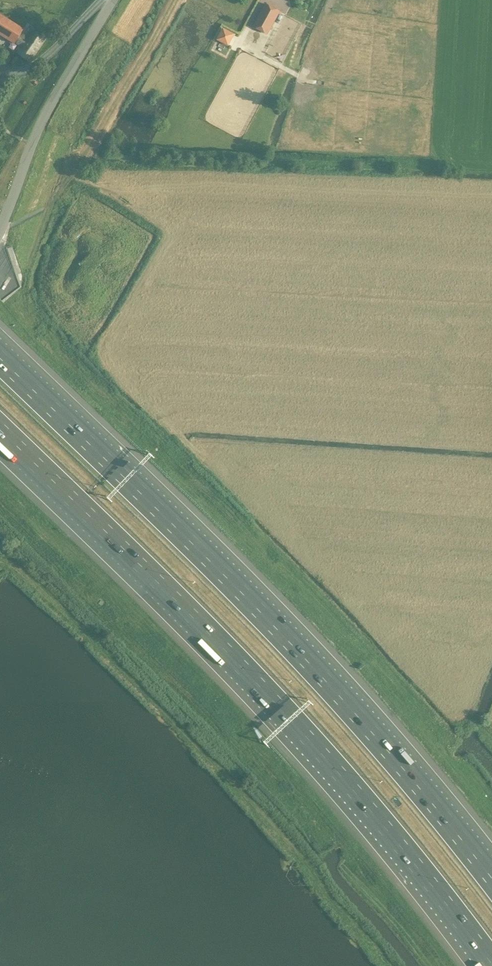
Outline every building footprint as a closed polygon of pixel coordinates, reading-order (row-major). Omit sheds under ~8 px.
[(280,12),(266,4),(254,26),(268,34),(280,12)] [(16,42),(23,31),(24,29),(0,14),(0,34),(15,44),(16,42)] [(28,35),(23,31),(16,42),(21,46),(17,52),(30,61),(46,38),(33,29),(28,35)]
